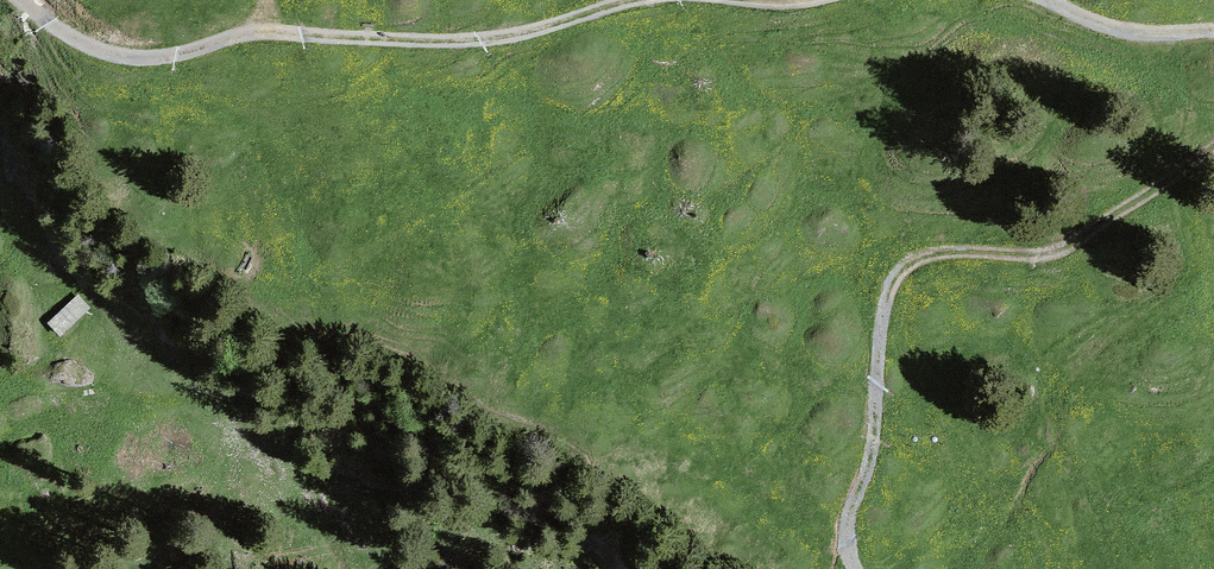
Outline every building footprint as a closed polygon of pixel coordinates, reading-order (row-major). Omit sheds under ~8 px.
[(94,306),(84,297),(57,324),(66,334),(94,306)]
